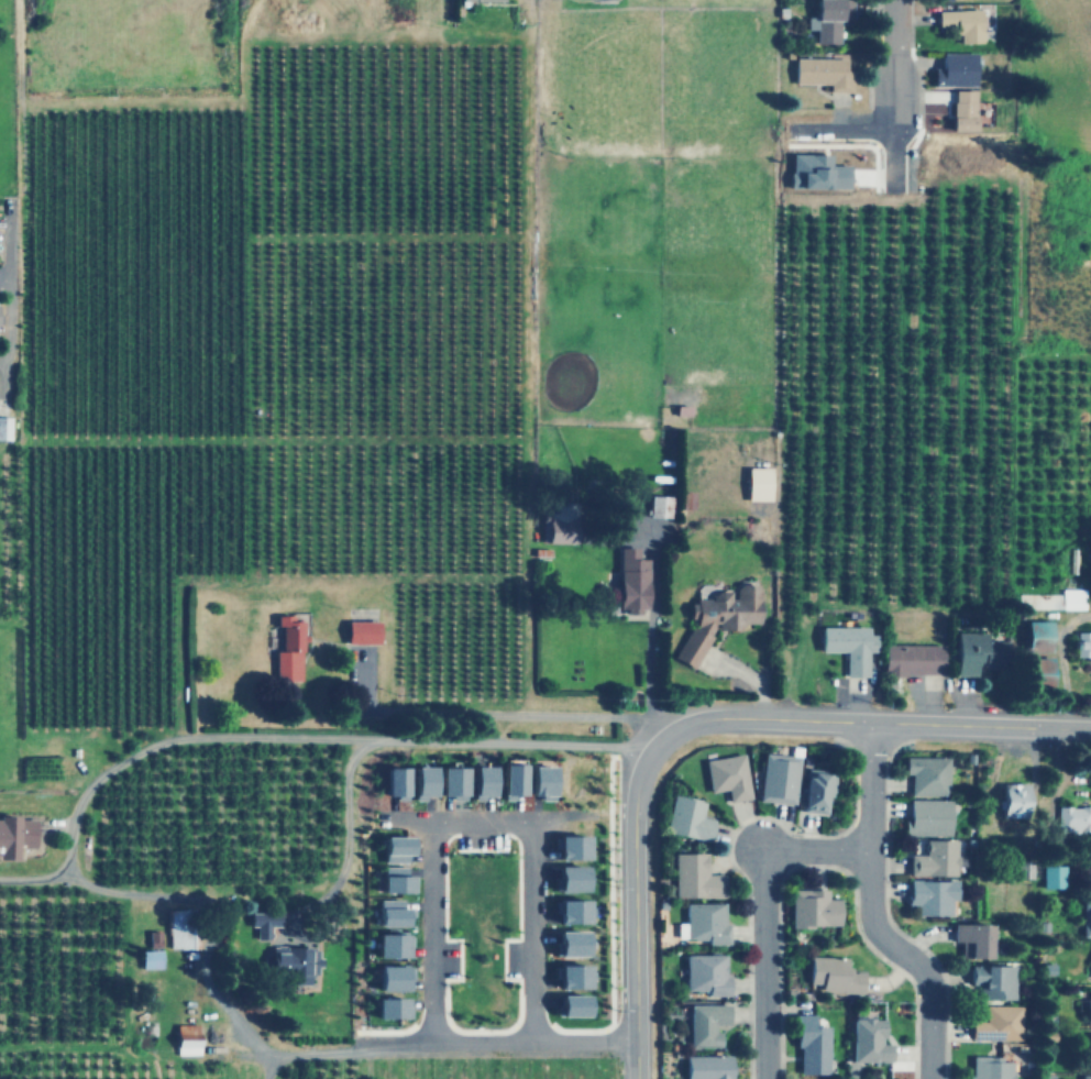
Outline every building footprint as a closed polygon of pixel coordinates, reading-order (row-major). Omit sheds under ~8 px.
[(813,44),(838,44),(838,0),(813,0),(813,44)] [(956,27),(956,42),(985,42),(985,31),(979,31),(978,10),(934,11),(934,27),(956,27)] [(973,53),(937,53),(937,68),(932,68),(932,85),(973,85),(973,53)] [(849,57),(792,57),(792,84),(826,84),(826,91),(849,91),(849,57)] [(972,90),(948,90),(948,130),(972,131),(972,90)] [(828,154),(789,154),(787,187),(847,188),(848,165),(828,165),(828,154)] [(10,439),(10,416),(0,416),(0,439),(10,439)] [(769,500),(769,466),(745,466),(746,500),(769,500)] [(669,496),(648,495),(647,517),(668,518),(669,496)] [(574,542),(574,516),(570,517),(570,503),(548,503),(548,515),(542,515),(542,543),(574,542)] [(646,559),(637,559),(636,548),(617,548),(617,612),(647,612),(646,559)] [(759,624),(759,587),(750,584),(736,584),(734,588),(734,597),(719,591),(713,591),(708,598),(694,598),(687,612),(687,618),(694,618),(674,659),(693,669),(712,631),(712,623),(726,630),(738,630),(741,624),(759,624)] [(1083,588),(1060,587),(1060,608),(1083,608),(1083,588)] [(302,678),(304,614),(274,614),(274,676),(302,678)] [(344,642),(377,642),(377,619),(344,620),(344,642)] [(1024,651),(1048,651),(1049,621),(1024,620),(1024,651)] [(867,676),(867,651),(874,652),(875,635),(867,635),(867,627),(819,627),(819,651),(844,652),(844,676),(867,676)] [(1076,657),(1087,657),(1087,658),(1090,658),(1090,631),(1075,631),(1076,657)] [(1004,641),(983,641),(983,632),(955,632),(954,675),(984,675),(984,668),(1003,669),(1004,641)] [(941,645),(882,645),(882,674),(941,674),(941,645)] [(1050,657),(1025,658),(1026,685),(1050,685),(1050,657)] [(758,801),(793,803),(796,755),(761,752),(758,801)] [(726,790),(727,801),(748,799),(743,753),(704,758),(707,792),(726,790)] [(910,795),(946,794),(946,756),(903,757),(903,773),(910,773),(910,795)] [(520,762),(499,763),(499,796),(520,796),(520,762)] [(491,766),(471,764),(470,796),(491,797),(491,766)] [(538,800),(550,800),(551,766),(528,764),(527,794),(538,795),(538,800)] [(431,799),(431,766),(411,766),(410,799),(431,799)] [(405,767),(383,767),(383,794),(394,794),(395,800),(405,800),(405,767)] [(438,767),(438,795),(450,795),(450,800),(463,800),(463,767),(438,767)] [(830,772),(802,770),(798,811),(826,813),(830,772)] [(1025,816),(1026,783),(1000,782),(1000,816),(1025,816)] [(713,818),(702,817),(704,799),(671,795),(666,834),(709,838),(713,818)] [(902,835),(949,836),(949,799),(907,799),(907,821),(903,821),(902,835)] [(1057,832),(1090,833),(1090,806),(1058,805),(1057,832)] [(1,848),(0,859),(0,814),(43,815),(42,849),(1,848)] [(406,835),(381,836),(381,861),(407,861),(406,835)] [(586,859),(586,836),(555,835),(554,858),(586,859)] [(908,874),(956,876),(956,839),(924,839),(924,854),(908,854),(908,874)] [(706,851),(673,852),(674,896),(724,895),(724,873),(707,873),(706,851)] [(1062,865),(1040,866),(1040,888),(1064,888),(1062,865)] [(408,892),(409,877),(403,877),(404,867),(379,866),(379,892),(408,892)] [(554,890),(584,890),(584,866),(555,866),(554,890)] [(949,914),(949,901),(957,901),(957,880),(907,879),(906,905),(916,905),(915,914),(949,914)] [(789,889),(790,926),(838,925),(837,898),(825,899),(825,888),(789,889)] [(375,926),(401,926),(403,899),(375,899),(375,926)] [(555,923),(588,923),(588,900),(555,899),(555,923)] [(1082,900),(1081,936),(1090,936),(1090,900),(1082,900)] [(723,902),(685,902),(685,938),(707,938),(707,943),(728,943),(727,923),(723,923),(723,902)] [(167,910),(167,948),(188,948),(189,910),(167,910)] [(249,926),(254,926),(255,938),(268,938),(268,926),(277,926),(277,911),(249,912),(249,926)] [(990,924),(951,923),(951,940),(968,942),(967,957),(989,958),(990,924)] [(583,955),(584,931),(555,929),(554,955),(583,955)] [(147,947),(159,947),(158,931),(146,931),(147,947)] [(373,933),(374,957),(406,957),(406,946),(411,946),(410,933),(373,933)] [(308,983),(308,973),(316,975),(317,947),(269,946),(268,973),(283,973),(283,982),(308,983)] [(140,950),(140,968),(161,968),(159,949),(140,950)] [(727,995),(727,975),(723,975),(723,954),(684,954),(684,990),(706,990),(706,995),(727,995)] [(808,983),(819,983),(819,991),(861,992),(861,970),(845,970),(846,957),(808,956),(808,983)] [(404,965),(375,966),(375,991),(404,990),(404,965)] [(586,988),(586,979),(589,979),(589,965),(555,965),(555,988),(586,988)] [(1014,999),(1014,966),(969,965),(969,984),(981,984),(980,999),(1014,999)] [(584,994),(556,994),(556,1015),(584,1016),(584,994)] [(372,998),(373,1019),(408,1017),(408,1006),(403,1006),(403,997),(372,998)] [(719,1047),(719,1026),(727,1026),(727,1004),(690,1003),(688,1046),(719,1047)] [(968,1039),(1018,1042),(1021,1005),(984,1004),(984,1021),(969,1021),(968,1039)] [(792,1015),(813,1015),(813,1024),(828,1024),(828,1072),(798,1072),(798,1045),(792,1045),(792,1015)] [(851,1060),(890,1061),(890,1044),(881,1043),(882,1019),(852,1017),(851,1060)] [(197,1055),(197,1024),(175,1024),(174,1054),(197,1055)] [(684,1055),(684,1078),(728,1078),(728,1056),(684,1055)] [(970,1075),(967,1075),(967,1078),(1012,1078),(1013,1057),(971,1057),(970,1075)]
